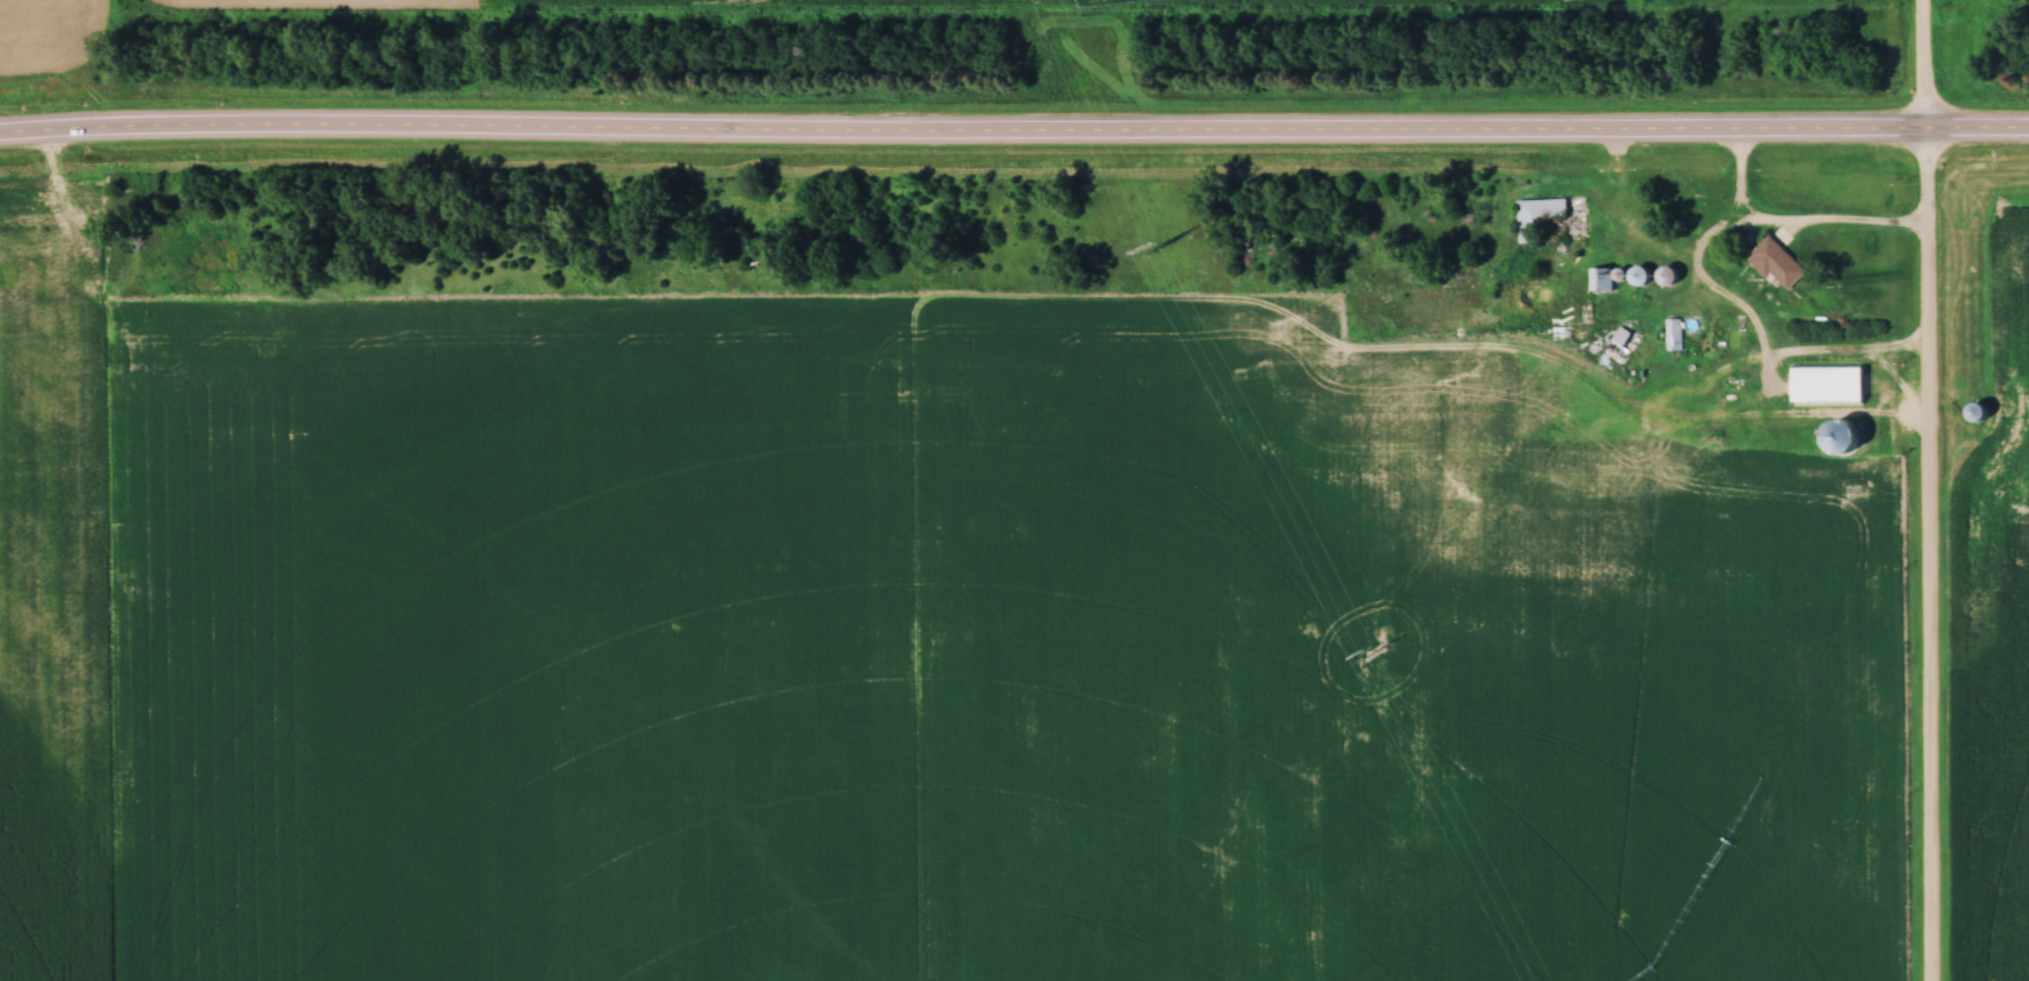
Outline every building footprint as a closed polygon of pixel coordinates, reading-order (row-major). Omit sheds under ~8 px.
[(1518,202),(1519,245),(1536,245),(1535,218),(1584,217),(1584,200),(1518,202)] [(1788,292),(1806,274),(1770,238),(1747,261),(1771,286),(1776,281),(1788,292)] [(1669,287),(1674,272),(1664,269),(1659,283),(1669,287)] [(1680,339),(1680,323),(1668,323),(1668,339),(1680,339)] [(1793,366),(1793,408),(1863,408),(1863,366),(1793,366)] [(1971,423),(1986,424),(1987,407),(1971,407),(1971,423)]
